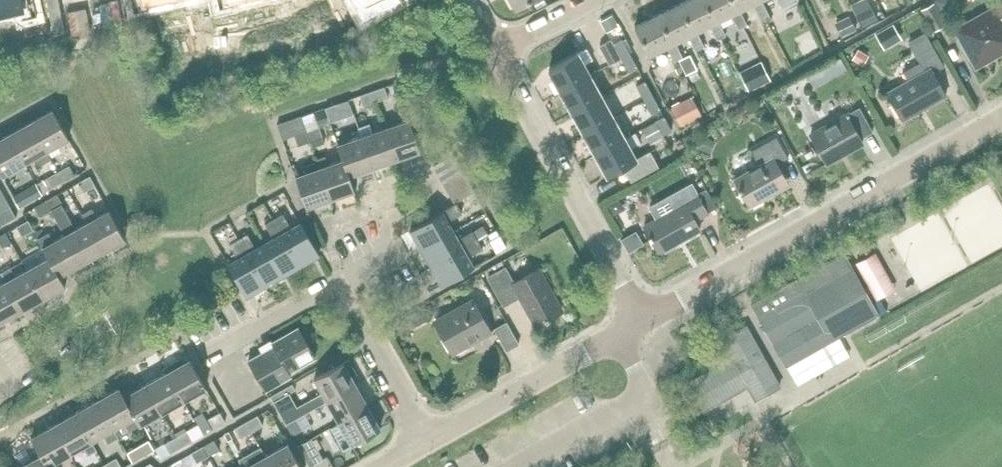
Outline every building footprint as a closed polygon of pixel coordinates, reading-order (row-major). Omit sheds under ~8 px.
[(353,4),(365,24),(405,0),(361,0),(353,4)] [(516,11),(535,0),(509,0),(516,11)] [(679,5),(693,35),(697,33),(710,26),(718,41),(726,37),(718,22),(715,23),(703,0),(689,0),(679,5)] [(715,23),(718,22),(732,15),(740,30),(748,26),(740,11),(737,13),(730,0),(703,0),(715,23)] [(762,0),(761,0),(758,1),(757,0),(730,0),(737,13),(740,11),(753,4),(761,20),(770,15),(762,0)] [(782,9),(791,4),(791,3),(796,0),(778,0),(782,9)] [(852,5),(859,18),(863,26),(878,19),(868,0),(861,0),(852,5)] [(921,10),(934,32),(948,24),(935,2),(921,10)] [(679,5),(657,16),(671,45),(675,44),(689,37),(697,52),(705,48),(697,33),(693,35),(679,5)] [(1001,52),(1001,19),(996,9),(957,30),(977,66),(1001,52)] [(613,15),(602,20),(608,31),(619,26),(613,15)] [(671,45),(657,16),(634,27),(649,57),(667,48),(674,63),(679,61),(680,60),(682,59),(675,44),(671,45)] [(837,24),(843,37),(856,31),(850,18),(837,24)] [(885,48),(900,40),(892,26),(877,35),(885,48)] [(944,66),(934,48),(925,32),(908,42),(917,57),(918,57),(921,62),(903,72),(909,81),(887,93),(901,118),(923,105),(925,109),(947,97),(933,72),(944,66)] [(622,57),(630,53),(623,39),(614,43),(622,57)] [(611,64),(620,59),(610,41),(601,46),(611,64)] [(863,62),(868,54),(858,48),(852,56),(863,62)] [(583,64),(589,60),(583,50),(578,54),(579,56),(550,72),(562,94),(591,78),(583,64)] [(629,72),(638,67),(630,53),(622,57),(629,72)] [(682,59),(680,60),(687,75),(697,69),(690,55),(682,59)] [(846,68),(839,57),(824,66),(831,77),(846,68)] [(766,68),(755,74),(761,84),(771,79),(766,68)] [(612,100),(637,91),(630,74),(605,84),(612,100)] [(573,115),(602,99),(591,78),(562,94),(573,115)] [(645,100),(653,95),(646,81),(637,85),(645,100)] [(385,86),(372,91),(376,101),(389,96),(385,86)] [(361,95),(360,95),(364,105),(376,101),(372,91),(361,95)] [(652,114),(661,109),(653,95),(645,100),(652,114)] [(692,97),(671,107),(681,126),(702,116),(692,97)] [(585,135),(614,119),(602,99),(573,115),(585,135)] [(336,104),(325,108),(330,123),(341,119),(336,104)] [(53,109),(30,122),(47,151),(69,139),(53,109)] [(861,140),(874,133),(860,109),(811,136),(827,164),(863,144),(861,140)] [(313,112),(302,116),(307,131),(307,132),(319,128),(319,127),(313,112)] [(302,116),(278,125),(282,136),(294,132),(295,136),(307,132),(302,116)] [(664,135),(673,130),(665,116),(656,121),(664,135)] [(421,152),(417,140),(410,119),(385,128),(397,160),(421,152)] [(625,140),(624,139),(614,119),(585,135),(596,156),(625,140)] [(51,159),(47,151),(30,122),(9,134),(26,163),(37,157),(41,165),(51,159)] [(397,160),(385,128),(373,132),(370,124),(359,128),(362,136),(373,169),(397,160)] [(319,128),(307,132),(311,142),(322,138),(319,128)] [(642,142),(637,134),(636,132),(624,139),(625,140),(596,156),(608,178),(623,170),(630,184),(658,169),(650,154),(637,161),(630,149),(642,142)] [(26,163),(9,134),(0,139),(0,169),(4,176),(26,163)] [(350,177),(373,169),(362,136),(338,144),(343,160),(350,177)] [(787,182),(777,164),(788,157),(776,136),(751,150),(760,166),(734,181),(750,208),(765,199),(763,195),(787,182)] [(699,148),(711,152),(714,141),(703,137),(699,148)] [(350,177),(343,160),(329,165),(325,156),(317,159),(318,162),(320,168),(331,199),(354,191),(350,177)] [(331,199),(320,168),(318,162),(294,170),(297,176),(296,177),(307,208),(331,199)] [(76,175),(75,174),(70,165),(58,172),(63,181),(76,175)] [(53,187),(63,181),(58,172),(47,177),(53,187)] [(85,191),(96,185),(91,175),(79,182),(85,191)] [(47,177),(36,184),(41,194),(53,187),(47,177)] [(456,203),(474,193),(468,183),(450,193),(456,203)] [(697,195),(696,192),(697,191),(693,184),(658,203),(665,215),(644,227),(659,254),(700,232),(695,223),(709,215),(708,214),(716,210),(705,190),(697,195)] [(20,206),(32,199),(26,189),(15,196),(20,206)] [(58,194),(47,200),(52,210),(63,204),(58,194)] [(10,206),(4,195),(0,197),(0,209),(1,211),(10,206)] [(41,216),(52,210),(47,200),(35,206),(41,216)] [(422,248),(454,231),(449,222),(463,214),(458,203),(445,211),(412,230),(422,248)] [(87,222),(76,229),(63,204),(52,210),(65,234),(82,264),(103,252),(87,222)] [(109,210),(98,216),(93,208),(83,214),(87,222),(103,252),(126,239),(109,210)] [(320,255),(302,222),(292,228),(284,214),(275,219),(301,265),(320,255)] [(283,275),(301,265),(275,219),(266,224),(274,238),(265,243),(283,275)] [(29,220),(17,226),(22,236),(34,229),(29,220)] [(484,226),(473,232),(477,239),(478,240),(486,236),(489,235),(484,226)] [(241,230),(236,232),(240,239),(244,236),(241,230)] [(495,231),(489,235),(492,240),(500,236),(497,230),(495,231)] [(432,266),(478,240),(477,239),(473,232),(459,240),(454,231),(422,248),(432,266)] [(636,231),(622,240),(629,252),(643,244),(636,231)] [(0,235),(0,244),(2,247),(12,242),(7,232),(0,235)] [(65,234),(54,241),(50,232),(39,239),(43,247),(49,257),(60,276),(82,264),(65,234)] [(283,275),(265,243),(256,248),(248,234),(244,236),(240,239),(265,285),(283,275)] [(486,236),(478,240),(483,250),(491,246),(486,236)] [(246,295),(265,285),(240,239),(231,244),(238,258),(229,264),(246,295)] [(442,285),(474,267),(469,258),(483,250),(478,240),(432,266),(442,285)] [(750,305),(785,367),(830,342),(879,315),(872,301),(844,252),(795,279),(750,305)] [(876,252),(856,263),(871,290),(891,279),(876,252)] [(66,287),(60,276),(49,257),(27,269),(44,299),(66,287)] [(27,269),(16,275),(11,267),(1,273),(5,281),(22,311),(44,299),(27,269)] [(505,270),(489,278),(505,306),(520,298),(535,326),(560,312),(537,271),(513,284),(505,270)] [(0,323),(22,311),(5,281),(0,284),(0,322),(0,323)] [(879,297),(872,301),(879,315),(887,311),(879,297)] [(453,353),(491,333),(474,301),(435,322),(453,353)] [(420,311),(408,318),(414,329),(426,322),(420,311)] [(518,345),(506,323),(493,330),(506,352),(518,345)] [(702,411),(720,401),(746,387),(754,401),(779,387),(744,326),(720,340),(730,359),(686,383),(702,411)] [(290,372),(317,357),(300,328),(273,344),(276,348),(250,362),(266,391),(292,376),(290,372)] [(180,358),(165,367),(168,371),(185,401),(207,388),(190,359),(183,363),(180,358)] [(297,418),(327,402),(357,385),(352,377),(357,374),(349,360),(315,380),(323,393),(298,407),(290,393),(296,389),(293,384),(271,396),(276,405),(280,413),(287,424),(297,418)] [(163,413),(185,401),(168,371),(146,384),(163,413)] [(141,426),(163,413),(146,384),(125,396),(137,417),(136,417),(141,426)] [(340,423),(369,406),(357,385),(327,402),(340,423)] [(125,396),(120,387),(98,400),(115,429),(126,423),(131,432),(141,426),(136,417),(137,417),(125,396)] [(98,400),(76,412),(93,442),(104,435),(108,443),(119,437),(115,429),(98,400)] [(347,447),(352,445),(381,428),(369,406),(340,423),(347,437),(342,439),(347,447)] [(71,454),(93,442),(76,412),(54,424),(71,454)] [(209,419),(214,429),(226,422),(220,412),(209,419)] [(203,413),(195,418),(198,425),(204,434),(213,429),(203,413)] [(247,421),(253,431),(261,426),(256,417),(247,421)] [(287,424),(293,435),(303,430),(297,418),(287,424)] [(241,438),(253,431),(247,421),(235,428),(241,438)] [(49,466),(50,466),(71,454),(54,424),(32,437),(42,454),(49,466)] [(198,425),(188,431),(193,440),(204,434),(198,425)] [(182,447),(193,440),(188,431),(177,437),(182,447)] [(170,453),(182,447),(177,437),(165,444),(170,453)] [(299,445),(310,466),(324,458),(312,438),(299,445)] [(133,461),(154,450),(154,449),(149,440),(127,452),(133,461)] [(203,446),(209,456),(220,450),(215,440),(203,446)] [(288,443),(266,455),(272,466),(302,466),(288,443)] [(197,463),(209,456),(203,446),(192,453),(197,463)] [(266,455),(261,447),(239,459),(243,466),(272,466),(266,455)] [(50,466),(49,466),(42,454),(20,466),(21,466),(51,466),(50,466)] [(117,458),(106,464),(107,466),(122,466),(117,458)]
